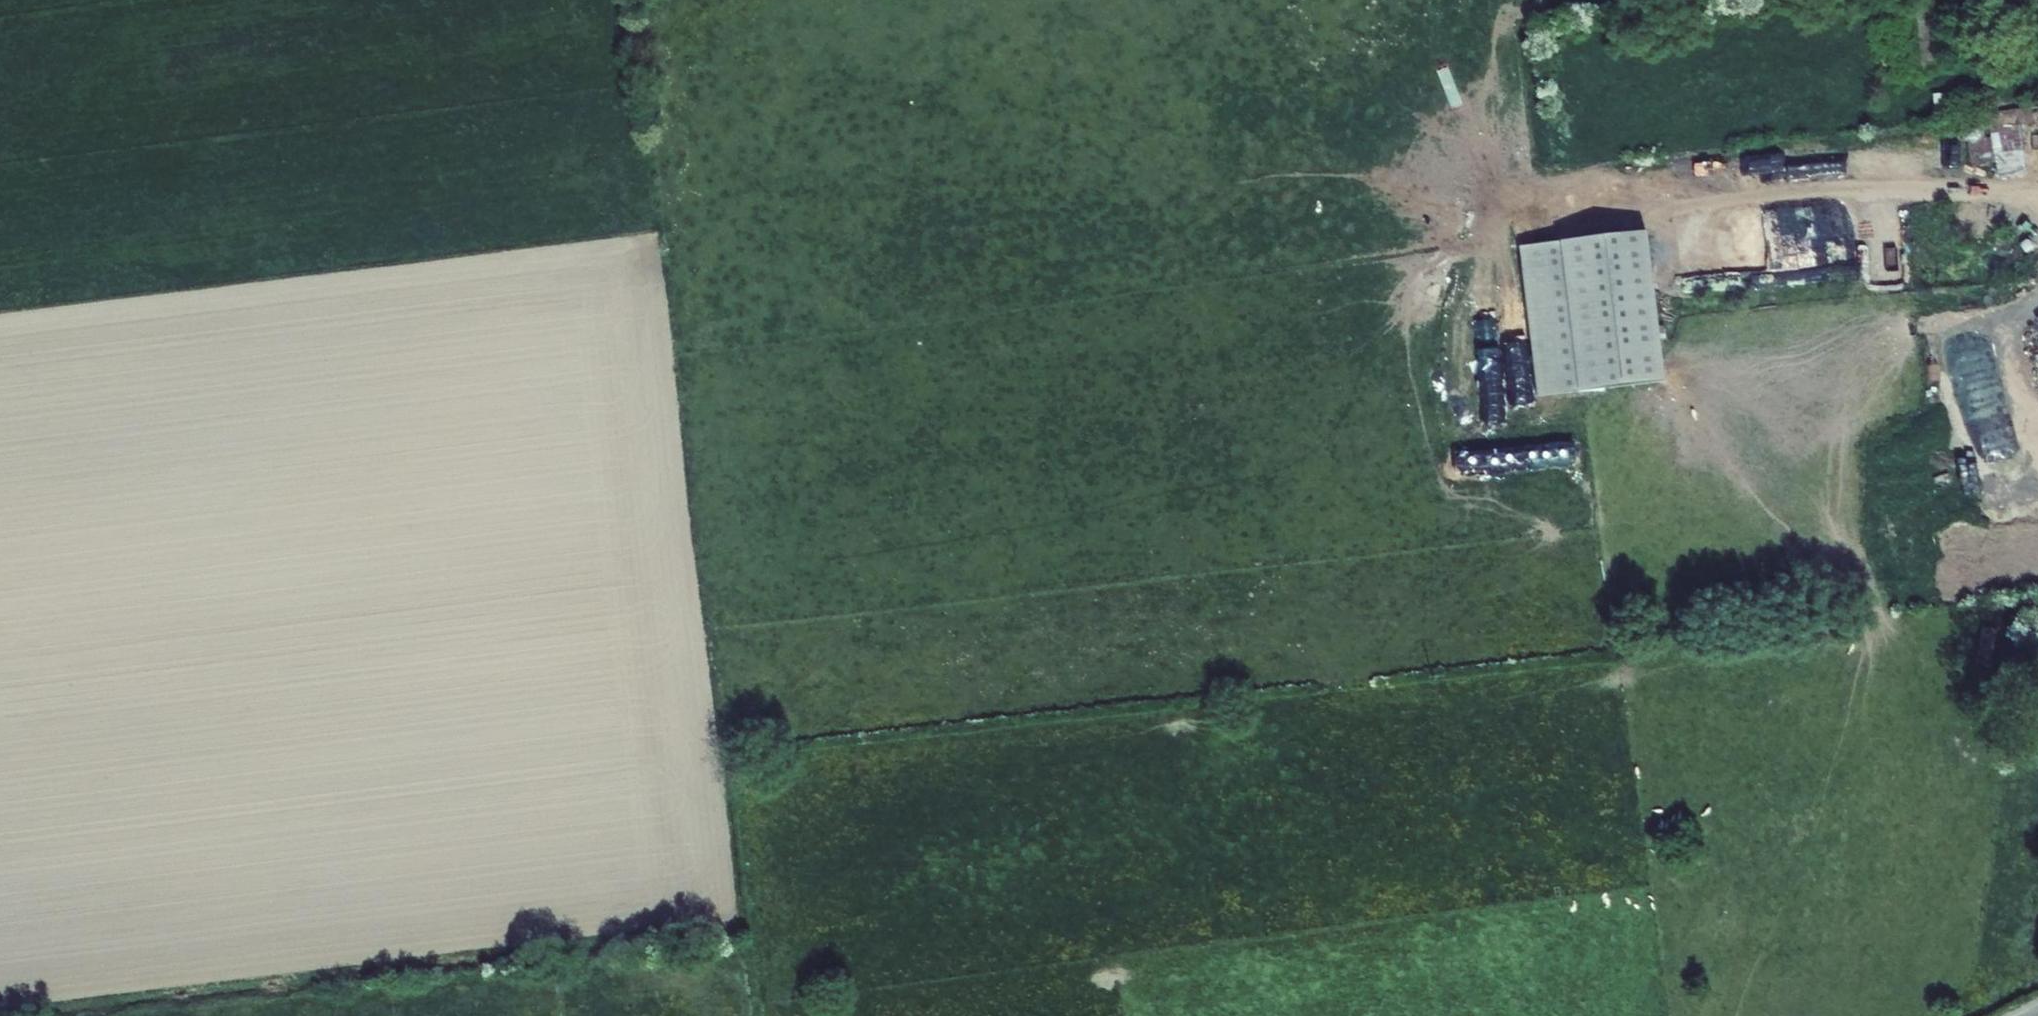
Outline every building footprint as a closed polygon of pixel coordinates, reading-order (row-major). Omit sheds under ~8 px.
[(1972,132),(1973,163),(1997,162),(1998,172),(2025,171),(2024,130),(1972,132)] [(1661,385),(1645,236),(1560,246),(1578,395),(1661,385)] [(1578,395),(1560,246),(1520,250),(1537,399),(1578,395)] [(1484,420),(1503,420),(1500,358),(1481,359),(1484,420)]
